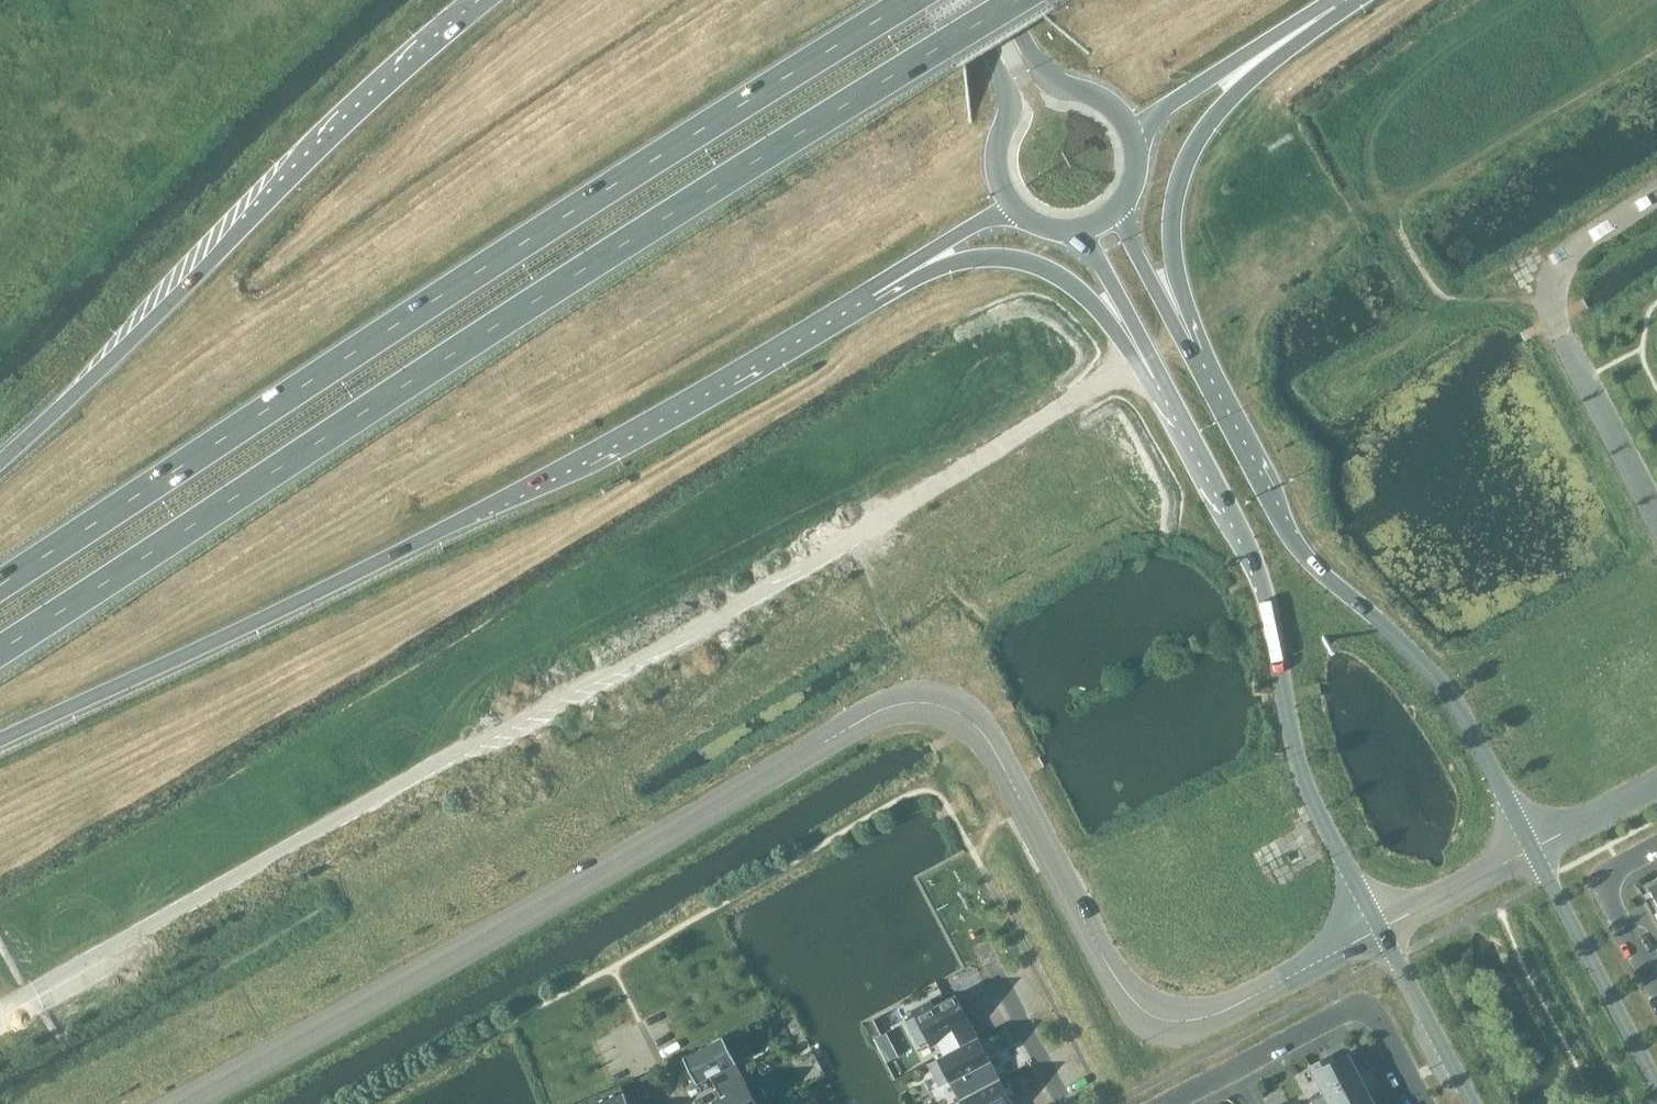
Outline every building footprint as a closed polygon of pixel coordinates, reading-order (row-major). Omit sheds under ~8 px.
[(1616,623),(1622,634),(1639,625),(1634,614),(1616,623)] [(1277,882),(1293,875),(1275,836),(1259,844),(1277,882)] [(1649,888),(1656,903),(1656,883),(1649,888)] [(941,1042),(947,1055),(948,1055),(976,1041),(976,1040),(965,1020),(968,1019),(965,1013),(966,1013),(960,1001),(959,1002),(956,996),(934,1008),(931,1001),(914,1010),(917,1017),(907,1022),(919,1044),(929,1039),(932,1046),(941,1042)] [(711,1077),(717,1087),(742,1074),(737,1063),(747,1058),(733,1032),(684,1058),(698,1084),(711,1077)] [(887,1033),(876,1039),(880,1047),(891,1041),(887,1033)] [(998,1082),(987,1062),(990,1061),(987,1056),(988,1055),(982,1043),(981,1044),(978,1038),(976,1040),(976,1041),(948,1055),(947,1055),(929,1064),(941,1086),(951,1081),(954,1088),(965,1082),(972,1095),(973,1096),(998,1082)] [(1359,1075),(1359,1074),(1364,1071),(1355,1054),(1350,1057),(1348,1054),(1328,1065),(1326,1059),(1311,1067),(1324,1093),(1359,1075)] [(771,1103),(758,1079),(748,1084),(742,1074),(717,1087),(722,1097),(710,1103),(770,1103),(771,1103)] [(1370,1094),(1359,1075),(1324,1093),(1330,1103),(1351,1103),(1370,1094)] [(998,1082),(973,1096),(972,1095),(955,1103),(1010,1103),(1012,1103),(1009,1098),(1010,1097),(1004,1085),(1003,1086),(1000,1080),(998,1082)] [(621,1085),(585,1100),(587,1103),(629,1103),(621,1085)] [(1292,1103),(1328,1103),(1321,1091),(1292,1103)] [(1371,1095),(1370,1096),(1370,1094),(1351,1103),(1376,1103),(1371,1095)]
